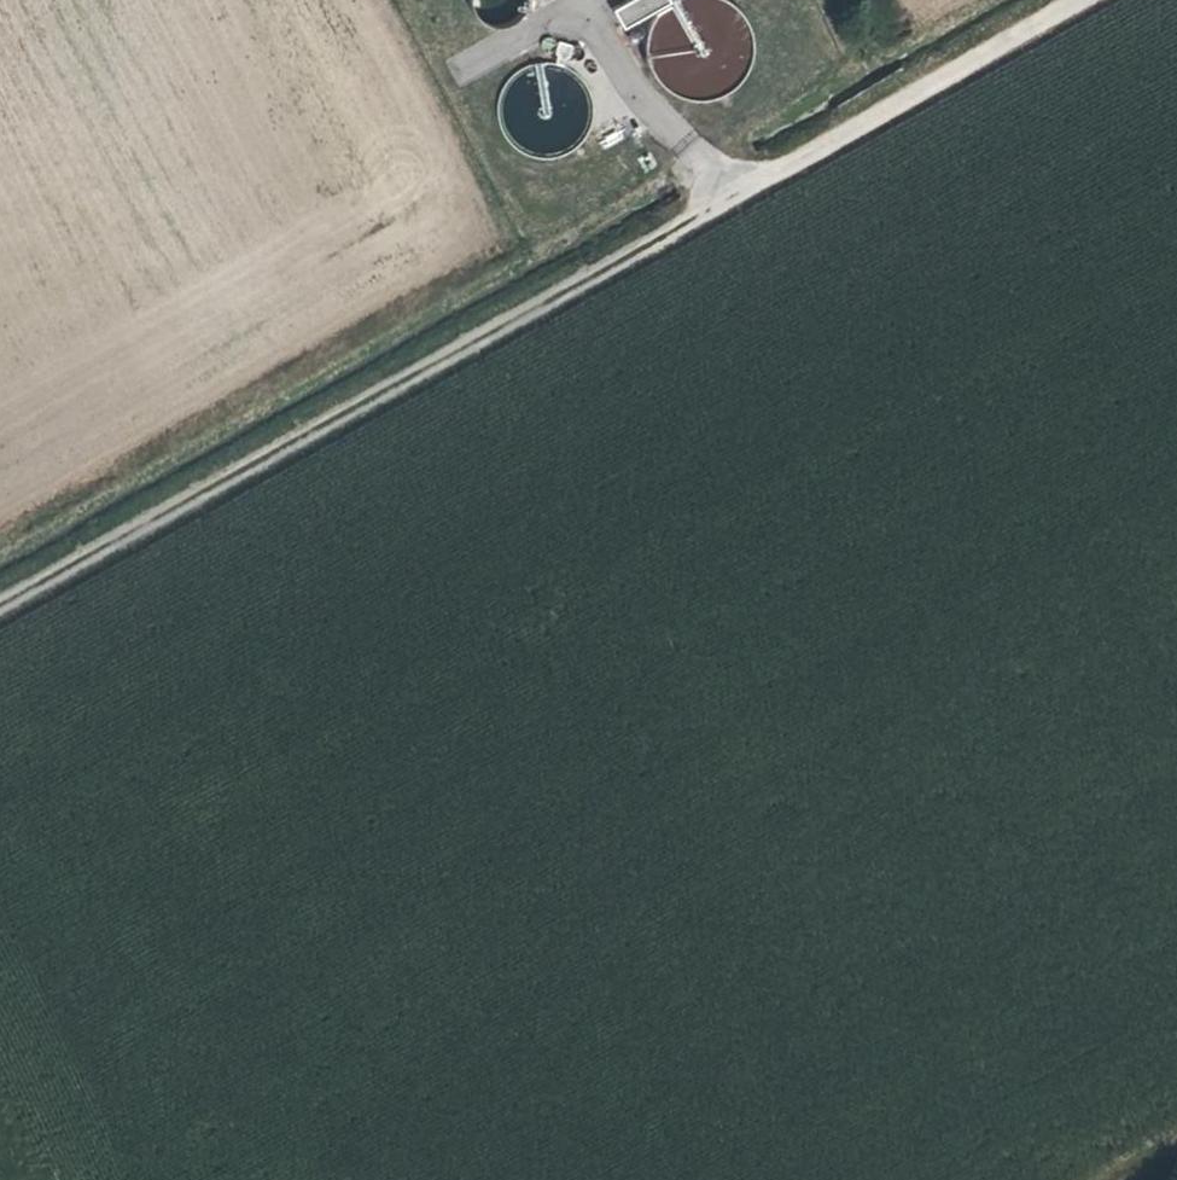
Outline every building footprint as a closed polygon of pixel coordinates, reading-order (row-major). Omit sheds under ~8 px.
[(672,3),(670,0),(626,0),(611,8),(621,29),(672,3)]
